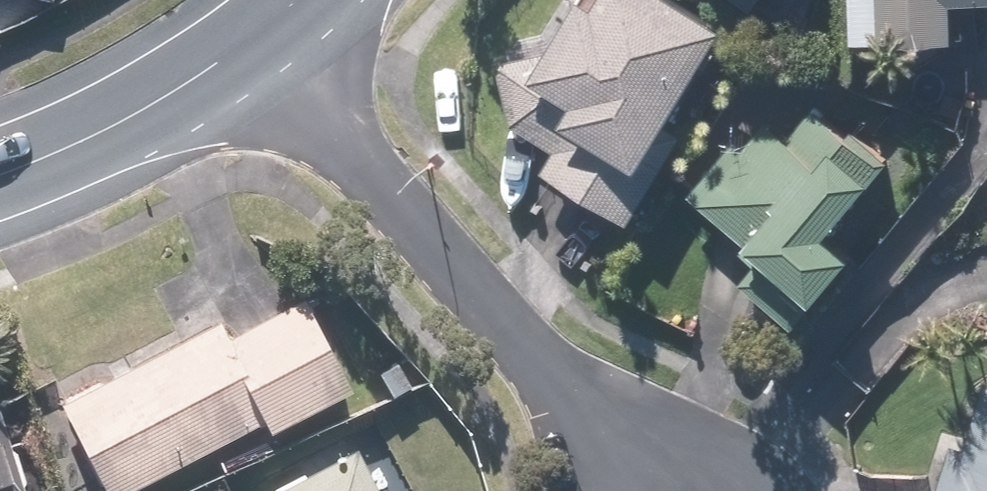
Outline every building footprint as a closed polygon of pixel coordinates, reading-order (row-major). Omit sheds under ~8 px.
[(713,37),(656,0),(574,0),(495,122),(543,154),(532,172),(621,230),(650,186),(626,171),(713,37)] [(744,19),(759,0),(718,0),(744,19)] [(852,50),(942,52),(943,10),(986,11),(986,0),(854,0),(852,50)] [(812,242),(876,167),(809,110),(779,145),(758,127),(737,152),(726,143),(685,192),(742,240),(715,272),(787,332),(841,267),(812,242)] [(50,410),(91,490),(111,490),(257,416),(267,436),(346,396),(298,303),(216,346),(207,329),(50,410)] [(947,446),(932,490),(986,490),(986,390),(978,387),(957,449),(947,446)] [(346,451),(267,490),(367,490),(346,451)] [(0,460),(0,490),(10,490),(0,460)]
